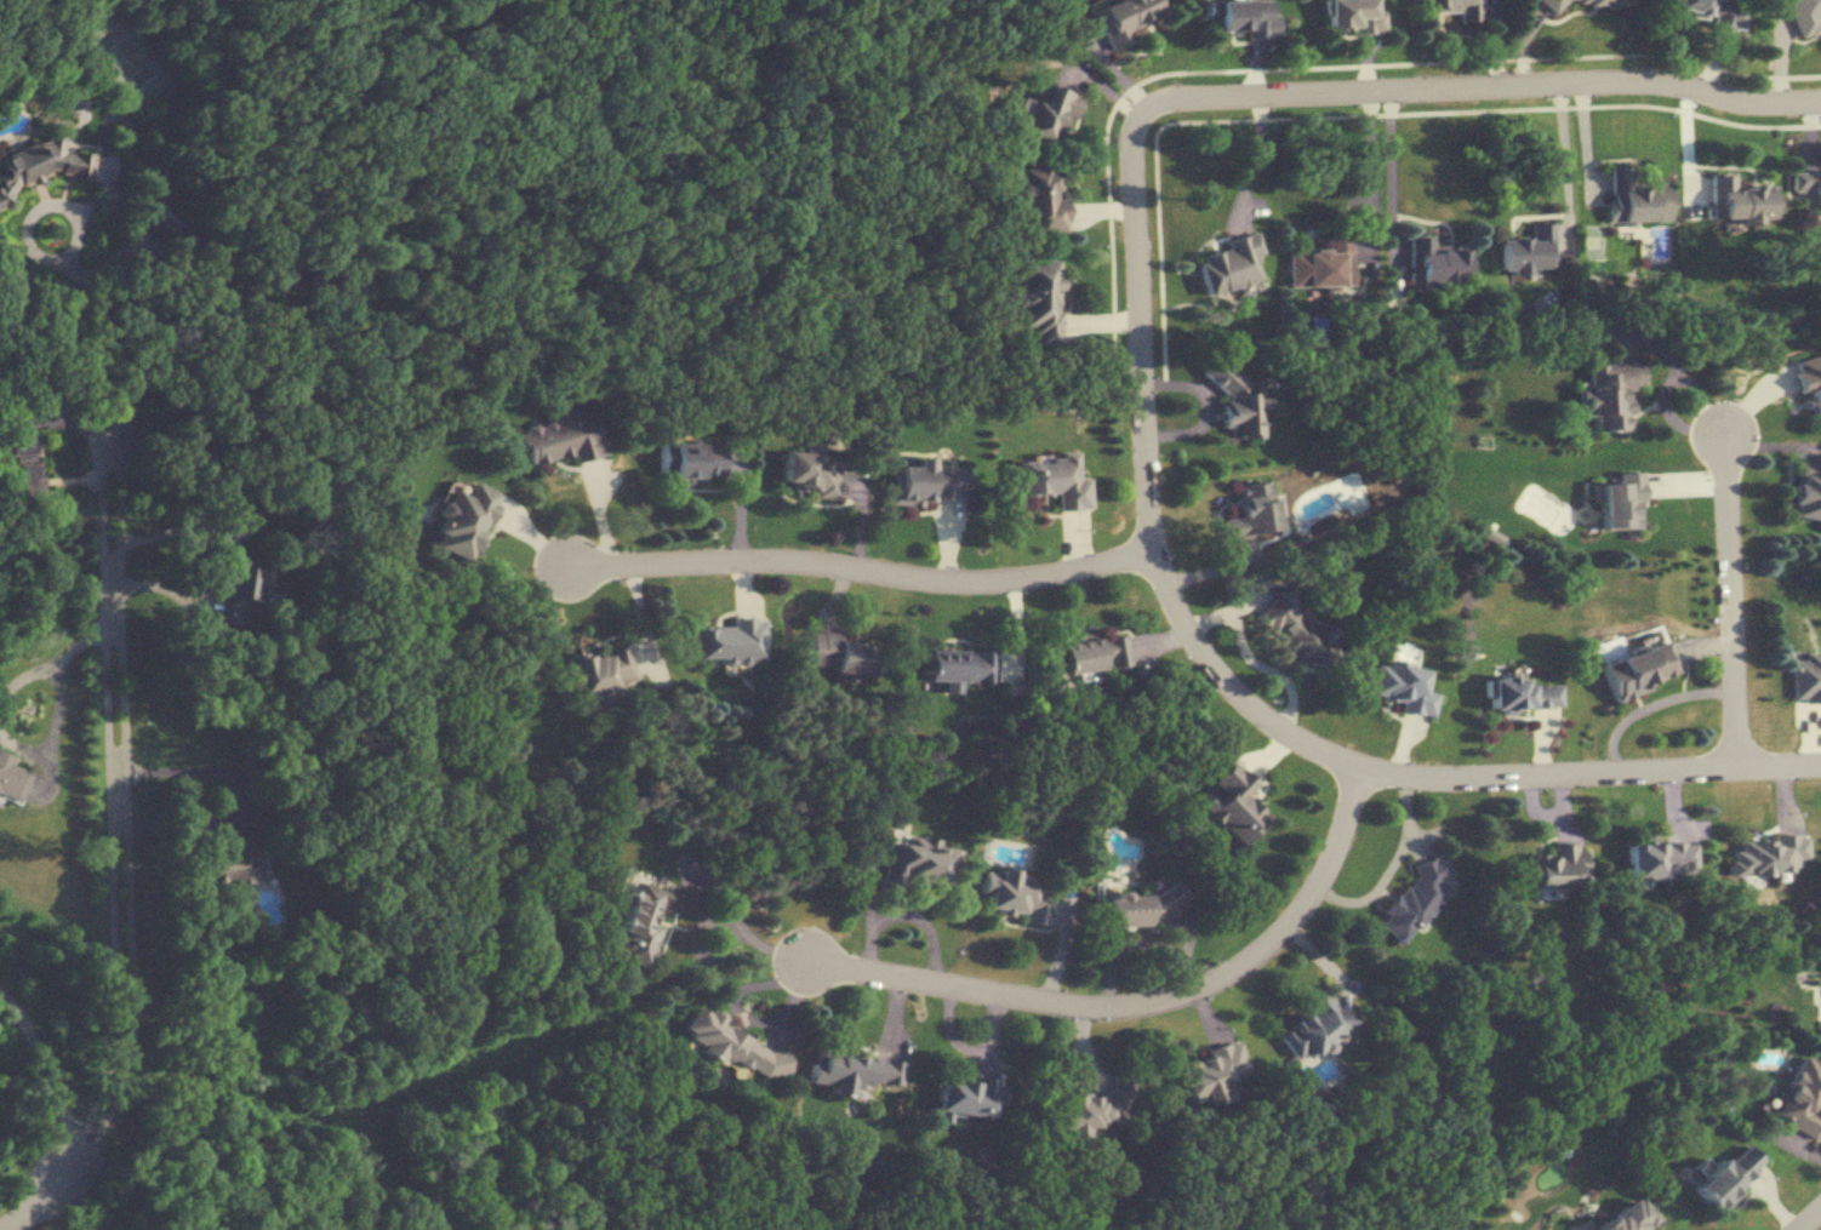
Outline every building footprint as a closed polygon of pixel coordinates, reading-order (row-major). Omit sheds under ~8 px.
[(1089,9),(1108,51),(1130,41),(1125,30),(1154,17),(1146,0),(1109,0),(1089,9)] [(1207,31),(1236,31),(1236,38),(1266,38),(1266,14),(1256,14),(1256,0),(1207,0),(1207,31)] [(1377,9),(1368,9),(1368,0),(1316,0),(1317,32),(1378,31),(1377,9)] [(1456,21),(1478,21),(1478,0),(1420,0),(1421,11),(1456,10),(1456,21)] [(1670,17),(1742,28),(1745,8),(1717,4),(1718,0),(1672,0),(1670,17)] [(1796,39),(1820,31),(1820,30),(1817,18),(1820,17),(1820,0),(1782,0),(1796,39)] [(1049,141),(1051,131),(1059,134),(1063,117),(1075,120),(1082,95),(1035,83),(1022,134),(1049,141)] [(1,179),(0,180),(0,206),(10,203),(11,188),(51,176),(94,179),(96,154),(64,151),(65,136),(62,136),(3,153),(1,179)] [(1019,166),(1019,219),(1036,219),(1036,234),(1061,233),(1061,165),(1019,166)] [(1611,166),(1611,221),(1671,221),(1671,182),(1634,182),(1634,166),(1611,166)] [(1794,170),(1794,193),(1805,193),(1805,208),(1820,208),(1820,170),(1794,170)] [(1712,172),(1713,221),(1771,220),(1771,184),(1736,185),(1735,172),(1712,172)] [(1554,268),(1552,222),(1529,223),(1529,237),(1496,238),(1497,270),(1554,268)] [(1287,250),(1287,287),(1350,286),(1349,230),(1325,231),(1325,249),(1287,250)] [(1224,240),(1227,249),(1196,257),(1207,294),(1263,279),(1250,233),(1224,240)] [(1407,236),(1407,282),(1465,281),(1464,249),(1430,250),(1430,236),(1407,236)] [(1017,260),(1018,327),(1032,327),(1032,343),(1058,343),(1057,259),(1017,260)] [(1791,360),(1806,418),(1820,414),(1820,352),(1791,360)] [(1241,380),(1214,355),(1199,372),(1222,393),(1223,426),(1229,431),(1229,437),(1260,436),(1259,408),(1266,401),(1258,393),(1258,379),(1241,380)] [(1584,364),(1585,416),(1593,415),(1593,432),(1628,431),(1627,387),(1641,387),(1641,363),(1584,364)] [(571,461),(601,453),(590,408),(515,427),(525,465),(569,453),(571,461)] [(36,435),(11,435),(12,493),(37,493),(36,435)] [(663,442),(662,482),(705,482),(705,474),(722,474),(722,443),(663,442)] [(812,497),(836,498),(837,453),(784,451),(783,487),(812,488),(812,497)] [(1021,495),(1054,494),(1055,509),(1089,508),(1087,476),(1077,477),(1076,454),(1019,457),(1021,495)] [(966,500),(965,461),(915,461),(915,466),(893,466),(893,500),(966,500)] [(1797,462),(1789,515),(1820,519),(1820,465),(1797,462)] [(1235,485),(1240,515),(1223,518),(1226,538),(1276,530),(1268,480),(1235,485)] [(436,546),(469,561),(500,494),(473,482),(467,495),(452,488),(432,531),(441,535),(436,546)] [(252,617),(260,569),(233,565),(223,623),(243,627),(244,616),(252,617)] [(1281,587),(1253,618),(1320,678),(1342,654),(1329,643),(1332,640),(1294,605),(1297,602),(1281,587)] [(763,661),(763,618),(729,618),(729,627),(692,627),(692,661),(763,661)] [(805,668),(870,676),(874,642),(810,633),(805,668)] [(1057,643),(1061,673),(1128,665),(1124,635),(1057,643)] [(1600,664),(1612,699),(1677,677),(1666,642),(1600,664)] [(613,684),(634,679),(625,644),(563,660),(573,702),(616,692),(613,684)] [(1375,665),(1369,697),(1402,702),(1400,711),(1433,717),(1437,694),(1425,692),(1429,670),(1413,668),(1414,660),(1402,658),(1404,651),(1393,648),(1389,668),(1375,665)] [(922,681),(942,681),(942,693),(957,693),(957,681),(992,682),(992,649),(922,649),(922,681)] [(1803,652),(1803,660),(1790,660),(1791,702),(1820,702),(1820,652),(1803,652)] [(1488,676),(1489,709),(1560,708),(1559,685),(1522,685),(1522,676),(1488,676)] [(29,773),(10,765),(13,756),(0,751),(0,803),(14,809),(29,773)] [(1240,845),(1266,819),(1244,798),(1256,786),(1232,763),(1209,785),(1221,796),(1206,812),(1240,845)] [(251,882),(253,834),(227,832),(226,856),(212,855),(210,887),(220,888),(221,880),(251,882)] [(946,886),(952,844),(887,834),(878,891),(901,895),(903,879),(946,886)] [(1797,874),(1797,862),(1806,862),(1805,837),(1738,838),(1738,851),(1729,851),(1729,875),(1797,874)] [(1519,889),(1576,888),(1576,844),(1550,844),(1550,859),(1519,860),(1519,889)] [(1626,844),(1626,879),(1694,879),(1694,844),(1626,844)] [(1375,924),(1402,946),(1446,890),(1441,885),(1454,869),(1432,852),(1375,924)] [(1047,924),(1054,890),(1014,882),(1016,875),(985,869),(976,910),(1047,924)] [(695,920),(702,894),(634,877),(613,958),(649,967),(660,926),(652,925),(656,909),(695,920)] [(1105,924),(1185,920),(1184,892),(1104,896),(1105,924)] [(1349,1023),(1322,994),(1276,1037),(1302,1066),(1349,1023)] [(767,1051),(723,1024),(723,1017),(710,1009),(696,1010),(687,1025),(687,1041),(724,1064),(739,1063),(760,1076),(790,1075),(788,1050),(767,1051)] [(1188,1104),(1231,1094),(1227,1078),(1246,1073),(1239,1044),(1178,1058),(1188,1104)] [(829,1085),(899,1094),(903,1063),(812,1052),(808,1083),(829,1086),(829,1085)] [(1820,1118),(1813,1114),(1820,1096),(1820,1067),(1797,1057),(1770,1119),(1812,1137),(1820,1118)] [(1002,1108),(1006,1085),(940,1074),(933,1114),(990,1123),(992,1107),(1002,1108)] [(1048,1128),(1122,1132),(1124,1104),(1134,1105),(1135,1075),(1112,1074),(1112,1096),(1061,1093),(1060,1105),(1049,1105),(1048,1128)] [(1721,1159),(1690,1187),(1715,1214),(1740,1191),(1736,1186),(1761,1163),(1745,1145),(1725,1163),(1721,1159)] [(1656,1221),(1636,1198),(1630,1198),(1610,1216),(1609,1216),(1593,1229),(1645,1229),(1656,1221)]
